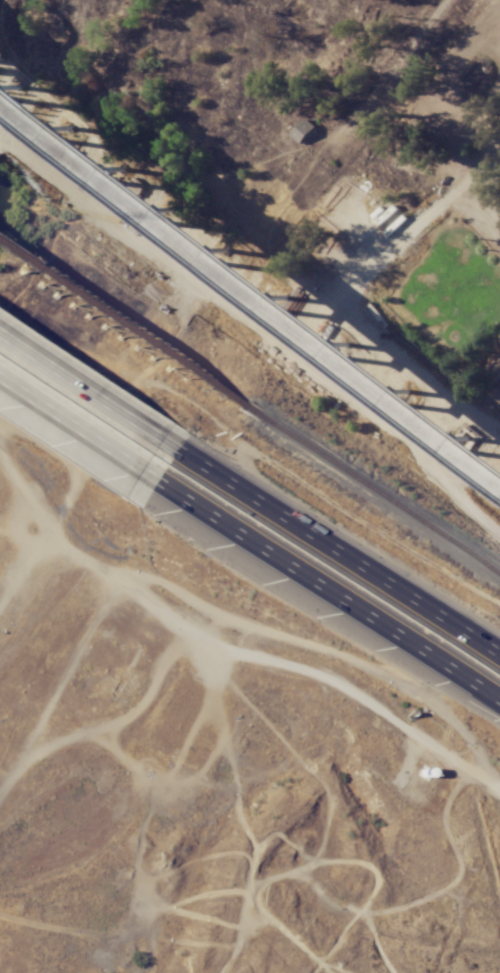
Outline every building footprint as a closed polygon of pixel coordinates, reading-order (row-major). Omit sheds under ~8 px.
[(302,144),(318,126),(307,117),(292,135),(302,144)] [(499,381),(499,380),(499,357),(488,367),(499,381)]
